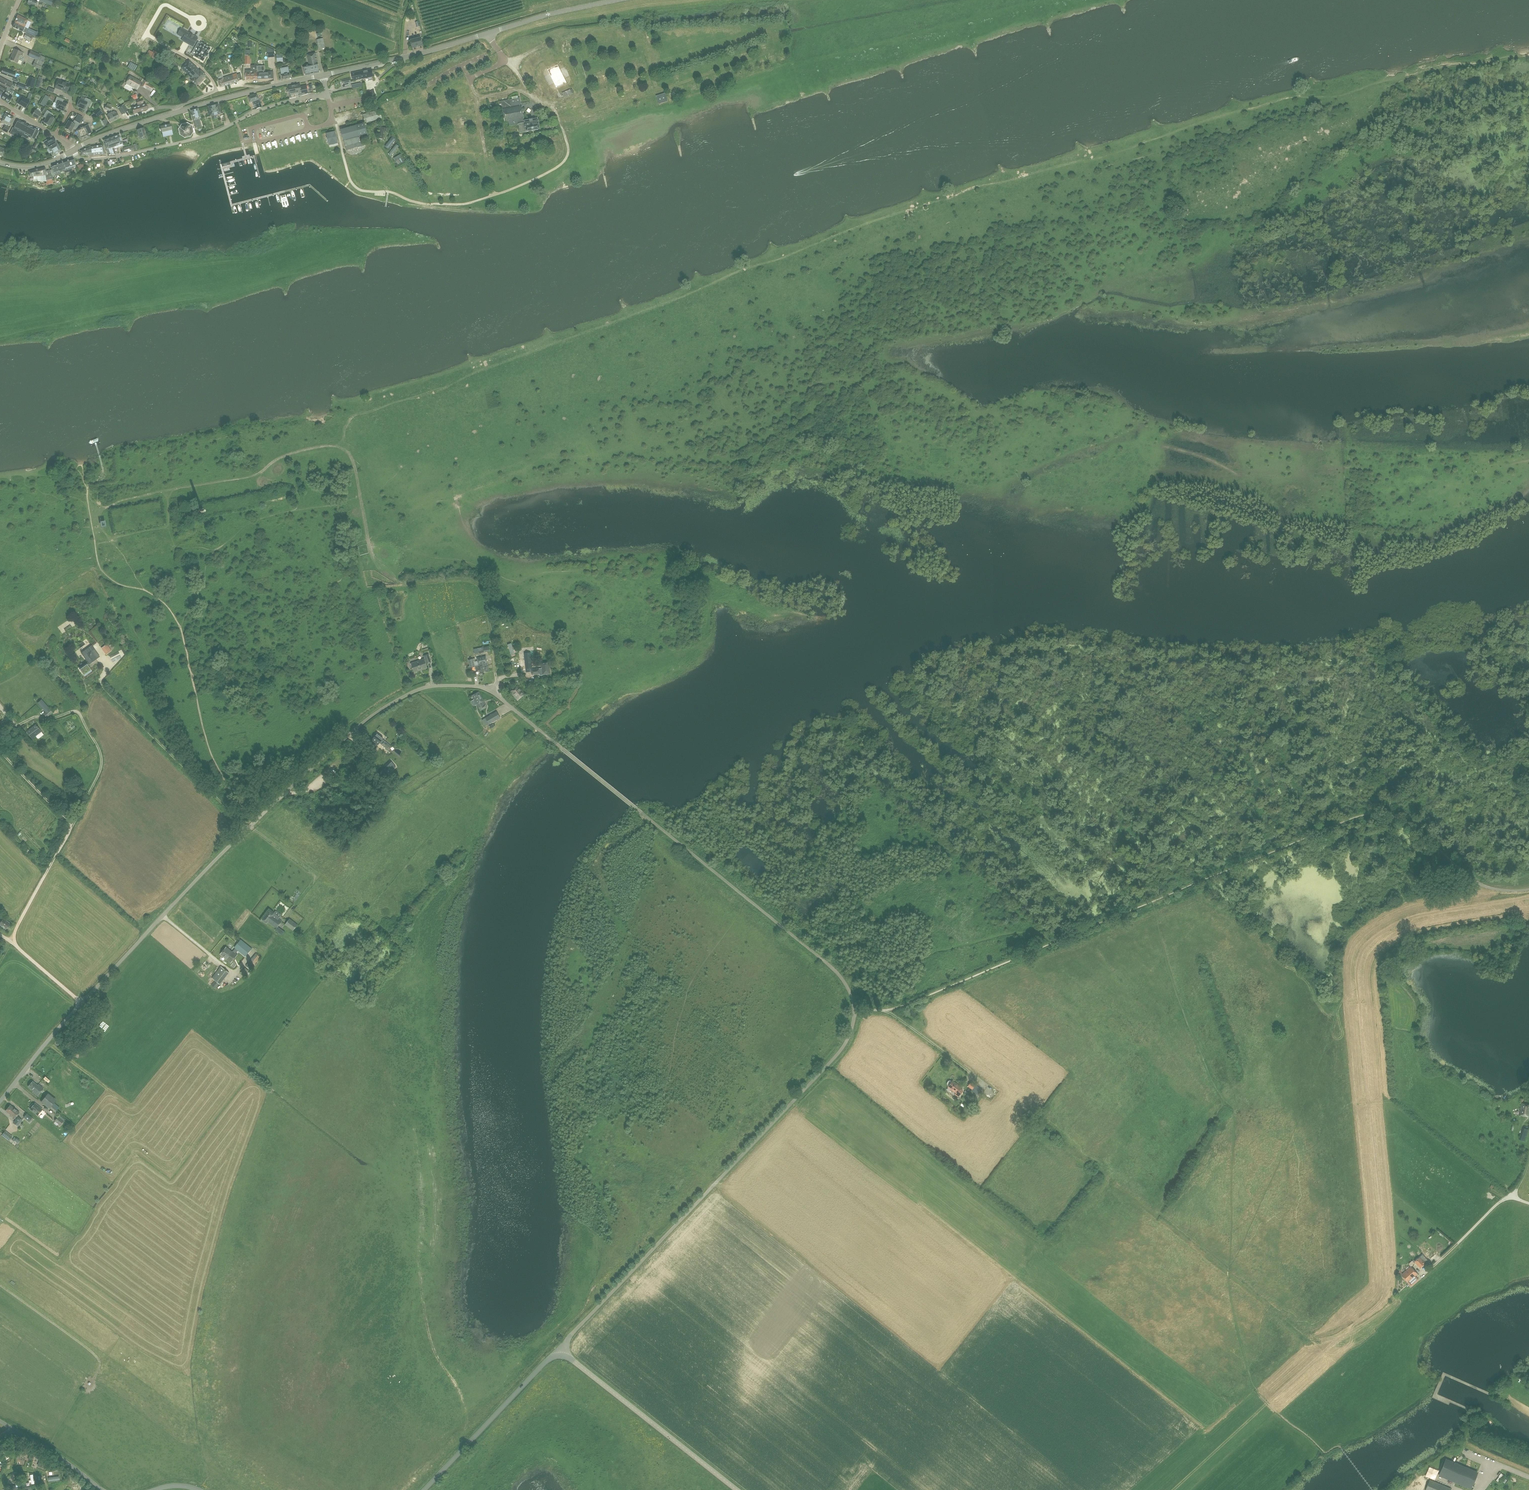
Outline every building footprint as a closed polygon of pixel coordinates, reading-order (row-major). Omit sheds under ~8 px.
[(18,15),(14,23),(24,28),(27,21),(28,20),(18,15)] [(27,29),(24,28),(14,23),(12,27),(22,32),(22,31),(26,33),(27,29)] [(560,34),(569,32),(569,29),(565,29),(565,27),(563,28),(563,29),(553,30),(554,32),(551,33),(552,37),(560,35),(560,34)] [(26,33),(35,37),(38,32),(28,28),(26,33)] [(177,35),(183,38),(181,40),(193,47),(198,38),(181,28),(177,35)] [(34,37),(26,33),(24,38),(32,41),(34,37)] [(325,48),(323,38),(317,39),(319,49),(325,48)] [(421,38),(410,40),(412,48),(423,45),(421,38)] [(210,48),(201,43),(201,44),(198,42),(196,46),(198,48),(194,56),(203,61),(206,56),(208,53),(207,53),(210,49),(210,48)] [(507,50),(515,47),(513,42),(505,45),(507,50)] [(274,50),(267,47),(268,58),(275,57),(274,51),(274,50)] [(10,60),(17,63),(20,57),(22,57),(24,53),(14,49),(10,60)] [(41,55),(30,50),(28,56),(35,59),(32,66),(40,70),(45,57),(41,55)] [(153,59),(157,52),(153,50),(152,52),(149,50),(146,55),(150,57),(153,59)] [(68,53),(62,63),(68,67),(74,57),(68,53)] [(305,75),(311,74),(311,75),(319,73),(320,72),(316,53),(307,55),(309,63),(306,64),(306,66),(303,66),(305,75)] [(191,80),(196,85),(205,75),(200,70),(199,71),(191,62),(188,61),(181,68),(188,74),(187,75),(192,79),(191,80)] [(283,79),(291,78),(290,72),(289,72),(288,67),(286,67),(281,69),(282,74),(281,74),(283,79)] [(13,78),(15,73),(3,68),(2,69),(1,72),(1,73),(13,78)] [(258,79),(258,69),(246,70),(247,79),(258,79)] [(371,69),(360,71),(361,79),(366,78),(367,81),(374,80),(373,76),(371,69)] [(361,79),(360,71),(351,73),(353,81),(361,79)] [(218,79),(220,87),(239,81),(236,73),(218,79)] [(514,75),(507,79),(509,83),(516,80),(514,75)] [(8,88),(9,88),(10,89),(13,83),(0,76),(0,83),(7,87),(8,88)] [(141,82),(130,76),(126,83),(137,89),(141,82)] [(495,77),(488,80),(490,85),(498,82),(497,80),(496,80),(495,77)] [(65,83),(58,80),(55,88),(67,92),(70,84),(69,84),(69,83),(65,81),(65,83)] [(7,87),(6,88),(0,84),(0,93),(3,95),(5,92),(6,92),(7,89),(8,89),(8,88),(7,87)] [(290,92),(291,94),(292,97),(303,94),(303,95),(309,93),(307,85),(300,87),(299,84),(289,86),(289,87),(287,88),(288,92),(290,92)] [(5,92),(3,95),(3,96),(2,98),(8,102),(13,95),(11,94),(13,91),(10,89),(9,88),(8,89),(7,89),(6,92),(5,92)] [(656,96),(659,104),(668,102),(665,93),(656,96)] [(262,107),(258,94),(249,97),(250,102),(254,101),(256,109),(262,107)] [(49,98),(45,95),(40,104),(44,106),(49,98)] [(25,108),(29,101),(23,97),(18,105),(25,108)] [(64,111),(67,104),(63,103),(64,100),(57,97),(54,102),(57,104),(56,108),(64,111)] [(77,106),(85,110),(86,105),(89,107),(92,101),(85,98),(84,101),(80,99),(79,100),(78,100),(78,102),(77,106)] [(147,106),(146,103),(143,104),(141,98),(136,100),(137,104),(139,104),(139,105),(132,108),(133,113),(147,109),(146,107),(147,106)] [(520,98),(499,102),(499,104),(501,104),(505,122),(509,121),(510,126),(519,124),(519,128),(520,133),(539,129),(537,118),(524,121),(520,98)] [(119,117),(116,113),(113,111),(111,112),(110,111),(111,107),(112,105),(107,103),(106,105),(104,109),(109,111),(107,112),(108,114),(106,115),(110,122),(119,117)] [(123,104),(118,108),(122,115),(125,113),(124,112),(127,110),(123,104)] [(218,104),(207,107),(209,116),(222,113),(222,111),(220,112),(218,104)] [(97,108),(94,112),(98,117),(102,113),(97,108)] [(196,128),(201,127),(199,119),(200,118),(198,109),(191,111),(193,120),(194,120),(195,127),(195,128),(196,128)] [(367,122),(383,117),(381,109),(363,114),(365,120),(366,119),(367,122)] [(41,114),(35,110),(32,115),(38,119),(41,114)] [(54,119),(50,116),(52,113),(47,110),(43,116),(46,118),(43,122),(44,123),(46,124),(50,126),(54,119)] [(5,114),(1,121),(10,126),(14,118),(5,114)] [(464,118),(461,116),(455,124),(459,126),(464,118)] [(10,133),(20,139),(22,136),(27,139),(28,137),(31,138),(32,137),(34,139),(38,131),(18,120),(14,128),(13,128),(10,133)] [(64,128),(68,130),(68,131),(69,132),(70,131),(71,132),(73,128),(76,129),(80,123),(74,120),(73,123),(69,121),(64,128)] [(160,126),(161,132),(163,137),(172,135),(171,130),(170,124),(160,126)] [(363,142),(360,142),(358,133),(365,131),(364,125),(356,126),(356,125),(347,127),(348,129),(341,131),(344,140),(345,144),(347,150),(364,146),(363,142)] [(81,141),(89,137),(88,134),(92,132),(89,127),(86,129),(85,126),(76,130),(81,141)] [(190,131),(190,130),(190,129),(189,128),(188,127),(187,126),(186,126),(185,126),(184,126),(183,127),(182,128),(181,129),(181,130),(181,131),(181,132),(182,133),(183,134),(184,135),(185,135),(186,135),(187,135),(188,134),(189,133),(190,132),(190,131)] [(373,127),(368,128),(371,141),(377,139),(373,127)] [(146,137),(143,128),(140,129),(139,128),(138,129),(137,130),(139,139),(146,137)] [(246,137),(251,135),(249,128),(243,130),(246,137)] [(338,145),(335,132),(326,134),(329,147),(338,145)] [(106,149),(115,146),(122,144),(119,135),(103,141),(106,149)] [(48,149),(57,144),(53,139),(50,141),(49,139),(43,142),(45,144),(44,144),(47,149),(48,148),(48,149)] [(61,151),(57,144),(48,149),(53,156),(61,151)] [(91,147),(81,151),(82,155),(91,155),(92,156),(105,155),(103,145),(91,147)] [(115,146),(106,149),(108,154),(111,154),(118,153),(115,146)] [(402,154),(394,158),(396,161),(400,158),(401,159),(399,160),(401,163),(405,160),(402,154)] [(52,170),(50,170),(52,177),(55,176),(60,174),(59,172),(64,171),(65,173),(69,171),(70,174),(73,173),(71,169),(76,168),(72,159),(52,166),(52,167),(51,167),(52,170)] [(84,169),(83,163),(77,165),(78,167),(76,168),(77,172),(79,172),(79,170),(84,169)] [(45,167),(29,172),(29,177),(37,177),(38,177),(37,180),(39,180),(39,181),(45,181),(46,181),(51,180),(53,179),(52,177),(50,170),(46,171),(45,167)] [(100,647),(105,653),(110,649),(106,643),(100,647)] [(91,645),(81,653),(88,662),(79,668),(85,676),(92,671),(87,665),(89,663),(89,664),(100,656),(91,645)] [(521,672),(531,671),(530,668),(532,668),(531,652),(524,653),(525,660),(520,660),(521,672)] [(423,669),(428,667),(426,663),(427,663),(432,661),(429,654),(425,655),(426,658),(425,659),(425,658),(412,663),(415,672),(420,670),(423,669)] [(480,672),(489,670),(486,656),(477,657),(479,665),(476,666),(477,670),(480,669),(480,672)] [(541,675),(542,675),(543,674),(550,673),(549,663),(542,664),(542,668),(532,669),(532,674),(539,674),(540,674),(540,675),(541,675)] [(518,700),(525,693),(518,685),(511,691),(518,700)] [(481,710),(488,706),(480,691),(473,695),(481,710)] [(41,699),(38,702),(44,709),(48,706),(41,699)] [(485,726),(500,718),(497,711),(482,720),(485,726)] [(41,732),(36,724),(27,731),(32,738),(41,732)] [(378,744),(378,745),(380,742),(383,744),(383,745),(389,750),(392,745),(383,739),(383,738),(377,733),(372,740),(376,742),(375,744),(377,745),(378,744)] [(395,765),(390,760),(382,767),(387,772),(395,765)] [(267,923),(268,922),(276,928),(277,927),(282,921),(278,918),(280,917),(274,913),(273,914),(269,911),(262,920),(267,923)] [(6,928),(10,923),(3,918),(3,917),(0,915),(0,924),(6,928)] [(294,930),(298,924),(290,918),(285,924),(294,930)] [(241,940),(235,948),(238,950),(246,957),(252,949),(251,948),(241,940)] [(227,947),(220,954),(231,963),(233,960),(235,960),(236,958),(236,957),(238,954),(236,953),(238,950),(235,948),(233,952),(227,947)] [(255,954),(250,961),(255,965),(261,957),(255,954)] [(250,961),(246,965),(251,969),(255,965),(250,961)] [(220,965),(211,977),(220,984),(229,972),(220,965)] [(249,970),(245,967),(241,972),(245,975),(249,970)] [(956,1092),(955,1094),(959,1096),(963,1090),(960,1088),(961,1086),(953,1080),(952,1081),(950,1080),(948,1081),(947,1083),(947,1085),(948,1086),(956,1092)] [(28,1086),(33,1090),(33,1091),(38,1095),(43,1088),(38,1084),(37,1085),(32,1081),(28,1086)] [(49,1107),(55,1098),(47,1092),(40,1101),(49,1107)] [(31,1108),(37,1114),(42,1108),(35,1103),(31,1108)] [(55,1112),(59,1107),(54,1103),(50,1107),(55,1112)] [(1528,1117),(1528,1115),(1528,1104),(1522,1103),(1520,1115),(1528,1117)] [(20,1112),(10,1105),(6,1110),(15,1118),(20,1112)] [(27,1113),(23,1117),(29,1122),(33,1118),(27,1113)] [(58,1116),(54,1120),(60,1125),(64,1120),(58,1116)] [(22,1120),(19,1117),(14,1122),(18,1125),(22,1120)] [(1527,1129),(1523,1128),(1519,1139),(1523,1141),(1525,1141),(1528,1129),(1527,1129)] [(1,1135),(9,1141),(12,1136),(5,1130),(1,1135)] [(1422,1255),(1414,1262),(1420,1268),(1427,1261),(1422,1255)] [(1411,1266),(1401,1275),(1408,1282),(1411,1285),(1417,1279),(1414,1276),(1417,1273),(1411,1266),(1415,1263),(1412,1261),(1410,1263),(1409,1265),(1411,1266)] [(1477,1472),(1446,1459),(1439,1475),(1471,1488),(1477,1472)] [(1430,1480),(1425,1489),(1451,1489),(1452,1489),(1430,1480)]
